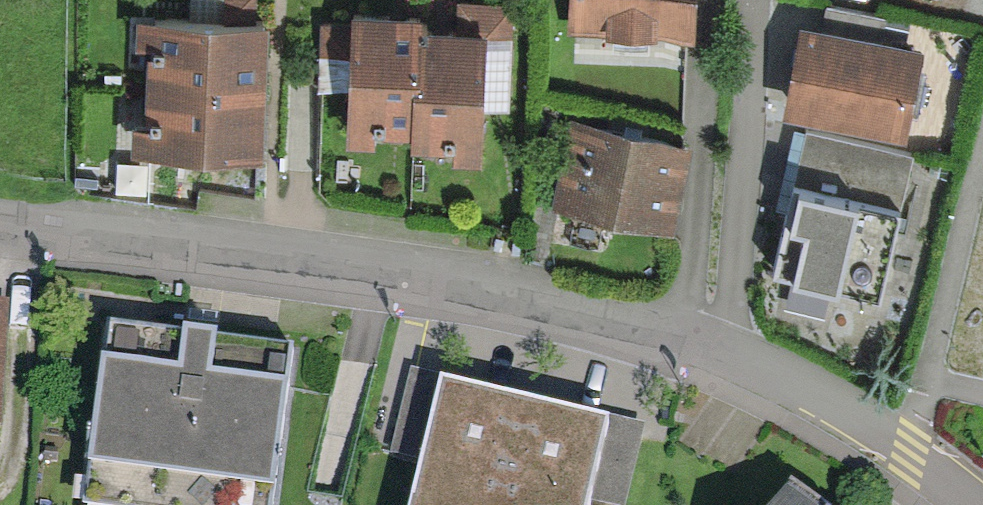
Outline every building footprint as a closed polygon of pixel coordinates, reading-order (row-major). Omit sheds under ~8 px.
[(130,18),(129,50),(143,51),(141,117),(125,116),(124,155),(258,158),(260,106),(261,66),(262,25),(251,25),(252,0),(218,0),(218,20),(130,18)] [(560,34),(582,35),(687,41),(689,0),(562,0),(560,34)] [(343,19),(312,19),(311,50),(342,50),(340,141),(366,142),(366,130),(405,131),(404,143),(445,144),(445,160),(476,160),(480,24),(439,23),(420,22),(420,9),(399,8),(343,7),(343,19)] [(911,40),(792,17),(774,112),(893,135),(911,40)] [(684,142),(564,116),(545,204),(665,229),(684,142)] [(905,153),(785,127),(768,203),(775,204),(762,265),(874,290),(905,153)] [(113,329),(90,504),(281,504),(300,353),(192,339),(113,329)] [(443,379),(423,466),(414,504),(591,504),(610,419),(522,398),(443,379)] [(778,491),(768,504),(797,504),(778,491)]
